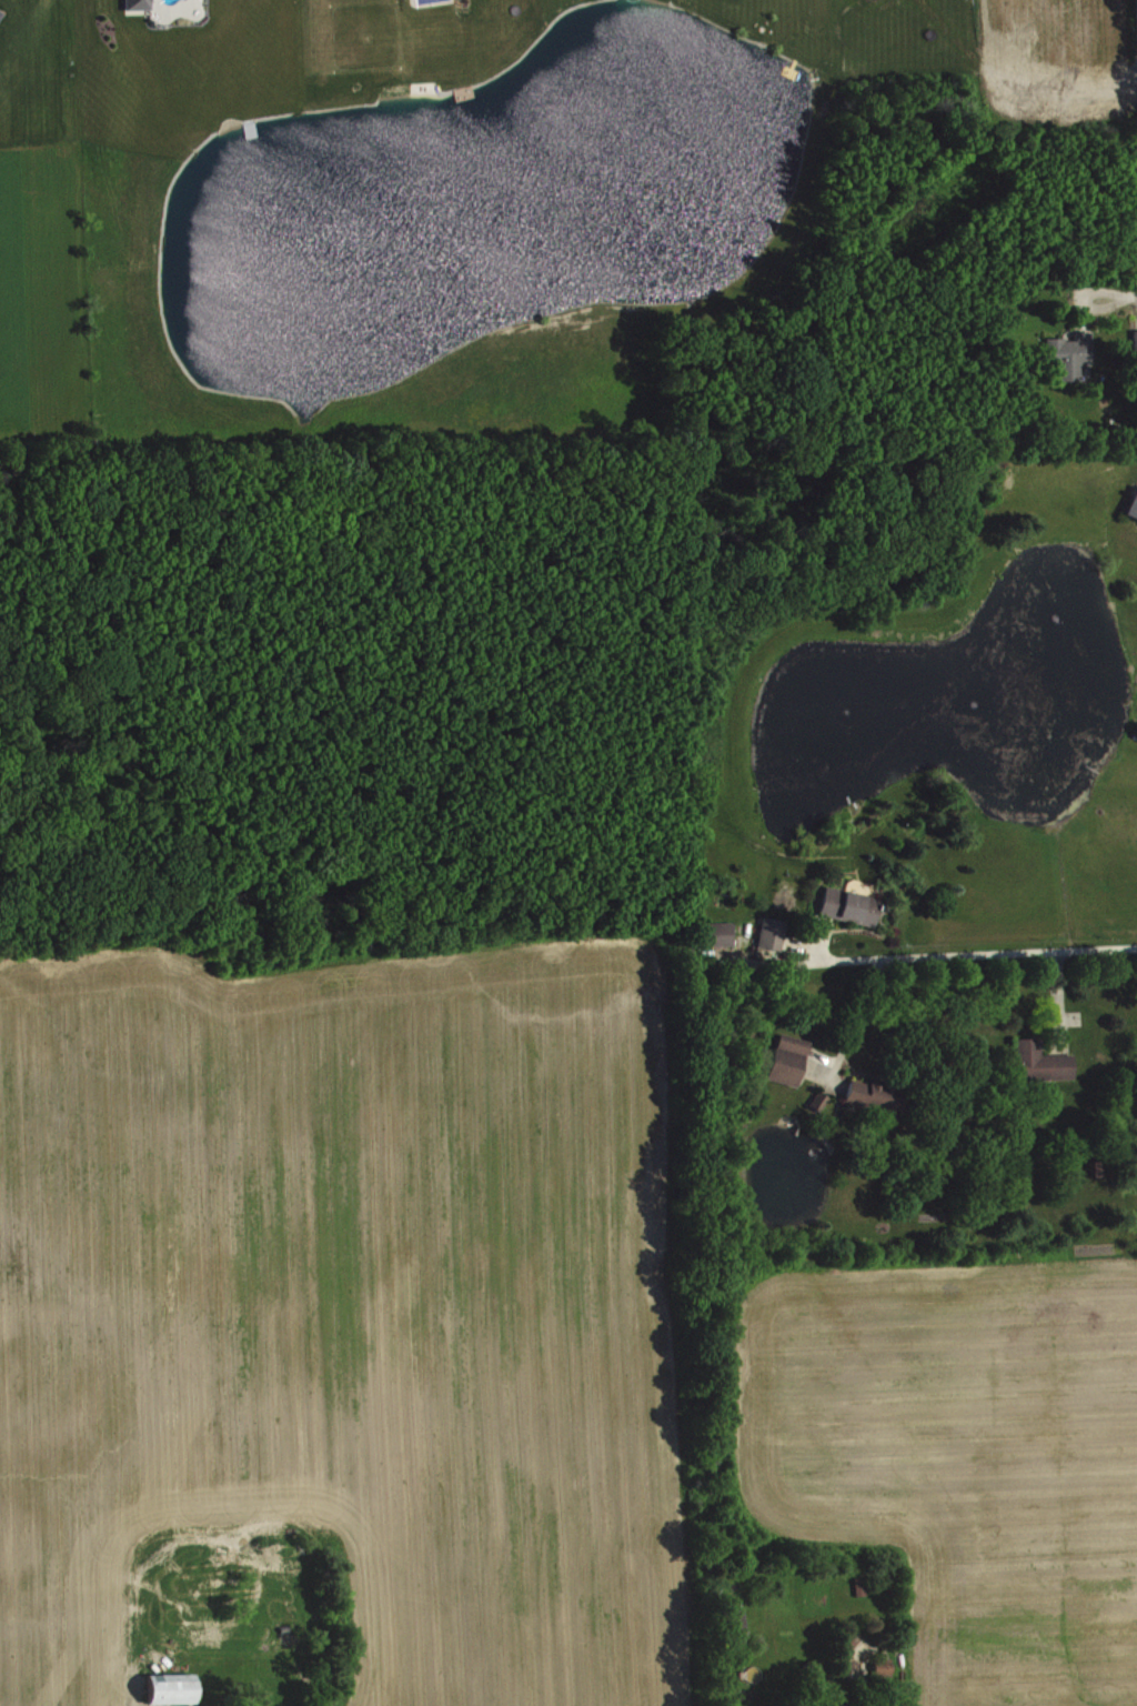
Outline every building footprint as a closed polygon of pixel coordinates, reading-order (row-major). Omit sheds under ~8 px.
[(128,10),(155,10),(154,0),(128,0),(128,10)] [(1060,381),(1086,381),(1087,364),(1096,364),(1096,332),(1077,332),(1077,339),(1049,339),(1049,365),(1060,366),(1060,381)] [(1134,488),(1136,489),(1136,521),(1120,513),(1134,488)] [(878,928),(884,899),(828,886),(821,915),(878,928)] [(790,922),(766,917),(760,947),(784,951),(790,922)] [(736,922),(706,923),(706,947),(736,947),(736,922)] [(800,1087),(813,1042),(782,1033),(769,1079),(800,1087)] [(1078,1080),(1077,1054),(1044,1055),(1044,1038),(1017,1039),(1018,1080),(1078,1080)] [(849,1102),(903,1115),(909,1093),(873,1084),(854,1079),(849,1102)] [(833,1098),(824,1091),(813,1105),(822,1112),(833,1098)] [(859,1586),(860,1597),(869,1596),(868,1578),(860,1578),(860,1586),(859,1586)] [(198,1674),(151,1675),(151,1705),(199,1704),(198,1674)]
